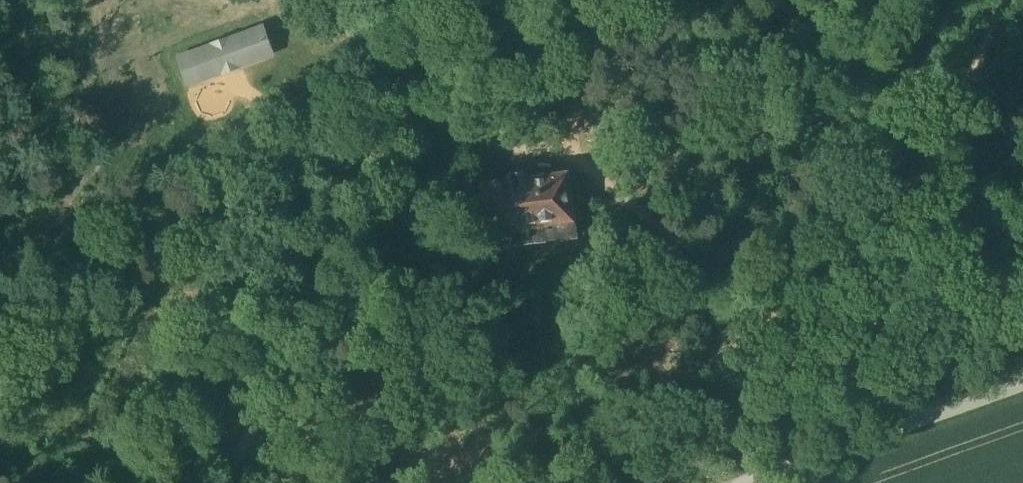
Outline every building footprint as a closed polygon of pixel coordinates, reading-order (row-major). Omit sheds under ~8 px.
[(275,55),(264,24),(177,56),(188,87),(275,55)] [(577,235),(569,173),(483,184),(492,246),(577,235)]
